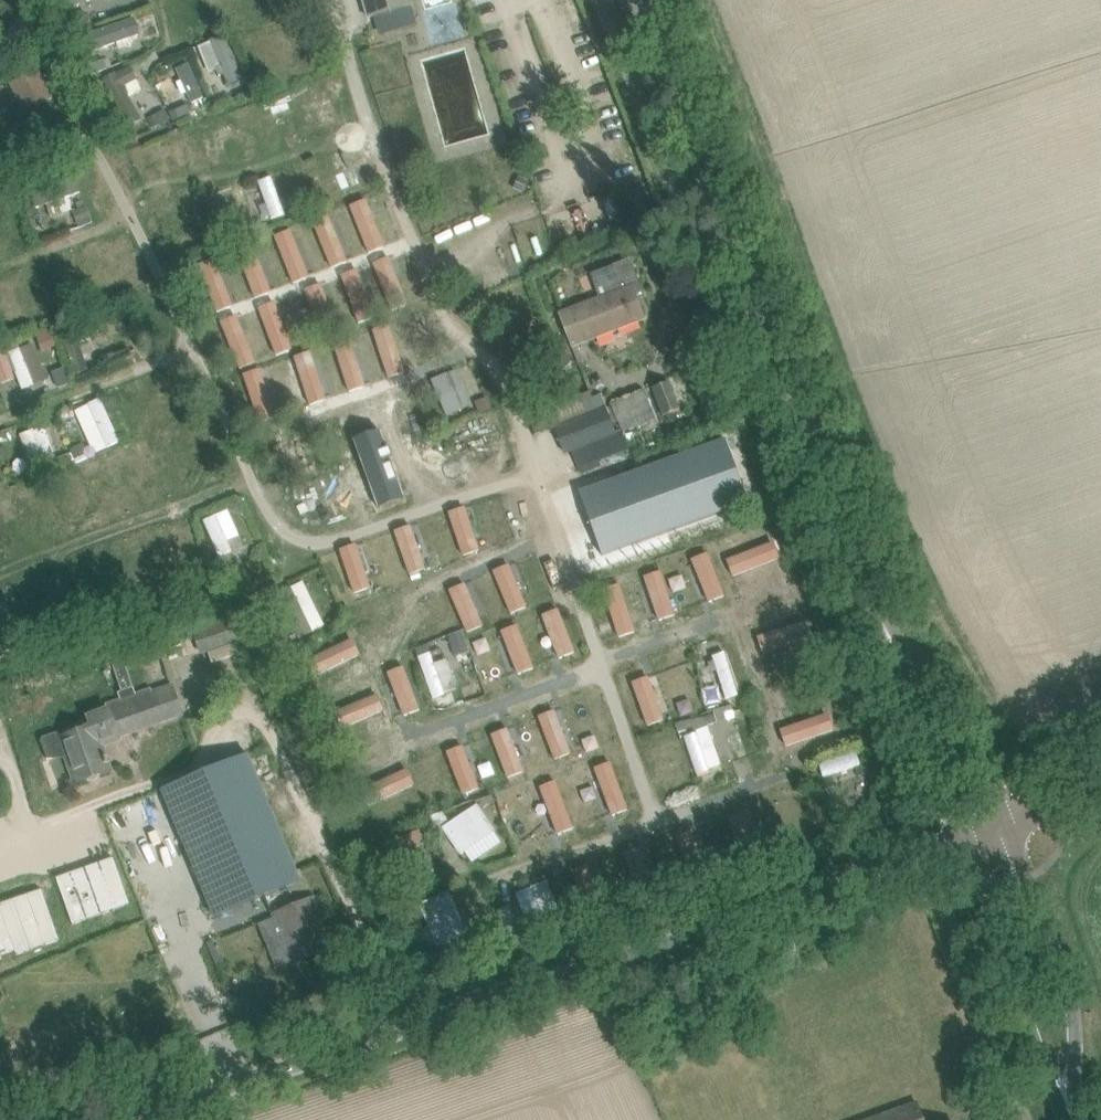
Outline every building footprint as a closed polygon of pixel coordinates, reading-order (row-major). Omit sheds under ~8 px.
[(70,9),(93,0),(66,0),(70,9)] [(369,18),(373,17),(378,34),(417,23),(410,0),(363,0),(369,18)] [(89,34),(95,51),(138,36),(132,19),(89,34)] [(210,41),(228,87),(241,82),(223,36),(210,41)] [(176,70),(191,104),(203,99),(188,65),(176,70)] [(102,80),(128,128),(141,121),(123,88),(138,80),(131,67),(117,74),(116,73),(102,80)] [(9,86),(23,114),(51,101),(37,72),(9,86)] [(128,86),(143,114),(159,106),(143,78),(128,86)] [(37,144),(43,157),(55,151),(49,138),(37,144)] [(370,155),(323,170),(332,196),(379,181),(370,155)] [(260,179),(274,217),(284,213),(271,176),(260,179)] [(523,191),(528,179),(520,176),(515,188),(523,191)] [(37,207),(79,191),(75,179),(32,194),(37,207)] [(249,188),(234,193),(247,228),(262,223),(249,188)] [(346,253),(378,242),(364,201),(332,212),(346,253)] [(300,267),(295,247),(320,240),(316,225),(287,233),(292,251),(257,260),(262,277),(300,267)] [(355,272),(362,295),(409,280),(402,257),(355,272)] [(631,259),(610,267),(598,271),(607,295),(558,314),(571,347),(644,319),(634,292),(642,289),(631,259)] [(412,281),(362,298),(367,313),(417,296),(412,281)] [(317,333),(312,320),(304,323),(299,308),(274,318),(284,345),(317,333)] [(384,330),(397,366),(425,356),(412,320),(384,330)] [(60,330),(76,375),(90,370),(78,338),(91,333),(87,321),(60,330)] [(41,349),(58,346),(54,327),(37,330),(41,349)] [(0,345),(0,385),(15,380),(3,344),(0,345)] [(545,359),(562,373),(573,360),(556,346),(545,359)] [(7,354),(23,390),(35,385),(20,348),(7,354)] [(346,354),(326,358),(331,383),(351,379),(346,354)] [(244,395),(296,375),(289,357),(237,378),(244,395)] [(431,381),(447,417),(471,406),(456,370),(431,381)] [(410,422),(413,433),(427,428),(412,381),(385,389),(388,399),(371,404),(377,422),(394,417),(397,426),(410,422)] [(669,382),(653,389),(664,416),(680,410),(669,382)] [(105,442),(108,448),(121,442),(101,399),(88,404),(93,414),(81,419),(94,447),(105,442)] [(605,408),(556,427),(566,453),(615,434),(605,408)] [(19,435),(30,465),(43,460),(44,462),(56,457),(45,424),(32,429),(32,430),(19,435)] [(456,438),(464,473),(513,462),(506,427),(456,438)] [(720,449),(734,485),(759,475),(745,439),(720,449)] [(449,447),(434,452),(430,441),(412,447),(418,464),(435,458),(445,486),(461,480),(449,447)] [(403,469),(415,464),(406,442),(376,454),(393,500),(412,492),(403,469)] [(308,488),(316,505),(358,485),(351,468),(308,488)] [(705,506),(689,514),(697,530),(731,514),(713,477),(695,485),(705,506)] [(635,501),(651,547),(682,536),(666,490),(635,501)] [(583,508),(598,553),(633,541),(618,496),(583,508)] [(460,513),(432,523),(448,567),(462,562),(460,556),(473,551),(460,513)] [(204,521),(220,557),(233,551),(217,515),(204,521)] [(726,533),(730,551),(774,539),(770,522),(726,533)] [(381,550),(393,579),(414,570),(402,541),(381,550)] [(340,565),(356,600),(387,585),(371,550),(340,565)] [(505,572),(511,599),(550,590),(544,563),(505,572)] [(649,566),(635,570),(653,625),(674,618),(671,609),(685,605),(674,570),(652,577),(649,566)] [(277,595),(299,639),(324,626),(302,583),(277,595)] [(553,613),(568,605),(562,592),(546,600),(553,613)] [(781,605),(794,645),(812,639),(800,599),(781,605)] [(232,608),(190,623),(200,654),(243,639),(232,608)] [(546,665),(577,655),(562,611),(532,621),(546,665)] [(382,652),(433,640),(428,622),(378,634),(382,652)] [(449,634),(454,652),(470,648),(465,630),(449,634)] [(502,637),(471,647),(485,689),(515,680),(502,637)] [(432,649),(418,653),(433,698),(460,689),(449,656),(435,660),(432,649)] [(711,657),(726,699),(738,695),(724,653),(711,657)] [(42,738),(40,743),(46,759),(68,757),(77,782),(110,771),(107,763),(109,762),(107,757),(106,757),(100,741),(179,714),(168,683),(152,689),(152,688),(136,693),(123,656),(112,660),(122,691),(118,692),(120,698),(105,704),(107,708),(89,716),(93,726),(61,738),(59,734),(55,733),(42,738)] [(384,709),(410,703),(400,657),(374,663),(384,709)] [(671,714),(694,708),(681,658),(658,664),(671,714)] [(341,680),(345,707),(370,703),(366,676),(341,680)] [(777,705),(793,701),(789,686),(773,690),(777,705)] [(589,707),(577,711),(587,745),(617,736),(605,695),(587,701),(589,707)] [(772,744),(788,738),(774,700),(757,707),(772,744)] [(721,723),(740,716),(736,703),(716,710),(721,723)] [(398,722),(368,731),(390,805),(420,796),(398,722)] [(568,722),(537,729),(545,765),(576,758),(568,722)] [(684,738),(696,777),(710,772),(709,769),(721,766),(709,727),(696,731),(697,734),(684,738)] [(519,732),(492,739),(502,774),(529,767),(519,732)] [(819,764),(823,777),(861,765),(857,753),(819,764)] [(248,754),(162,790),(215,917),(301,881),(248,754)] [(600,764),(618,815),(644,806),(626,755),(600,764)] [(579,810),(576,802),(591,797),(585,779),(572,784),(567,770),(549,776),(562,815),(579,810)] [(542,771),(499,788),(504,801),(547,784),(542,771)] [(538,798),(506,806),(517,850),(549,842),(538,798)] [(443,830),(460,857),(474,848),(468,838),(489,825),(478,808),(443,830)] [(725,812),(710,816),(723,864),(738,861),(725,812)] [(382,847),(388,861),(425,846),(420,832),(382,847)] [(687,879),(714,868),(703,837),(675,847),(687,879)] [(418,851),(422,864),(435,860),(431,847),(418,851)] [(616,869),(587,875),(592,901),(621,895),(616,869)] [(536,884),(548,918),(561,913),(549,879),(536,884)] [(315,899),(274,916),(294,963),(335,945),(315,899)] [(420,905),(437,946),(450,941),(433,899),(420,905)] [(896,1110),(870,1119),(923,1119),(917,1102),(896,1110)]
